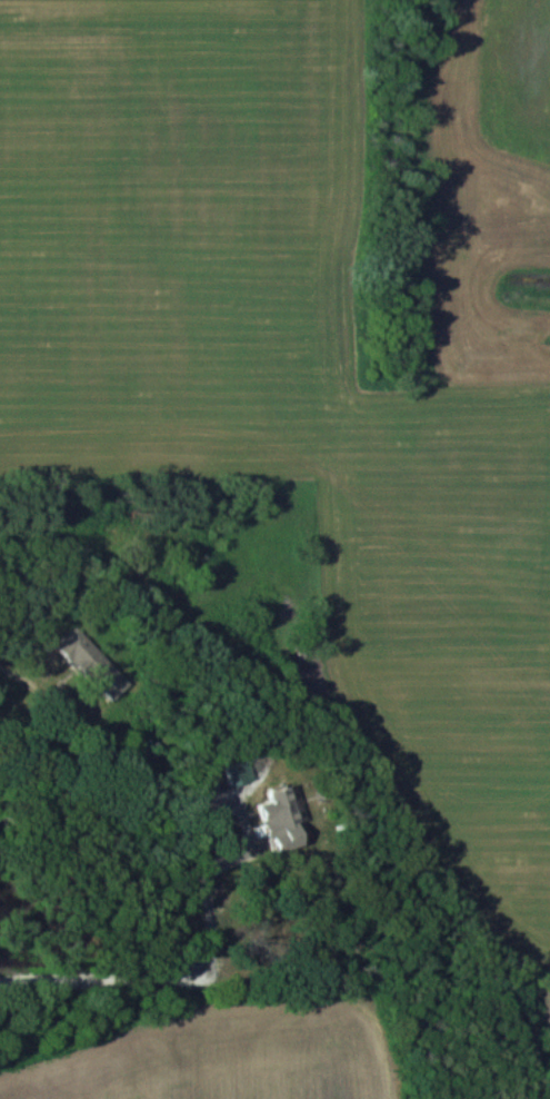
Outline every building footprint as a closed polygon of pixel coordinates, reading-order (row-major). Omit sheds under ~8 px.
[(72,626),(52,645),(99,695),(119,676),(72,626)] [(276,822),(295,816),(286,786),(267,791),(276,822)]
